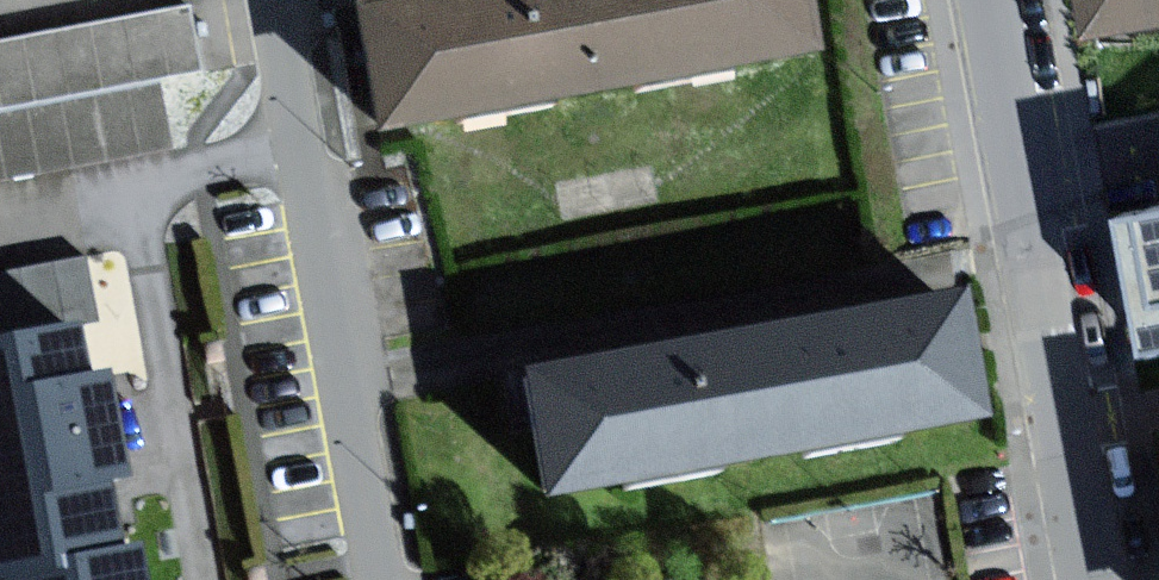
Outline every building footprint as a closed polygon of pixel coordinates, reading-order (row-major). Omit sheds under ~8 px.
[(181,0),(0,38),(0,178),(164,144),(152,90),(198,80),(181,0)] [(603,87),(587,0),(422,0),(371,10),(392,126),(603,87)] [(603,87),(814,48),(805,0),(587,0),(603,87)] [(1117,12),(1158,4),(1158,0),(1114,0),(1117,12)] [(1145,215),(1158,292),(1158,212),(1145,215)] [(985,412),(964,296),(753,334),(774,451),(985,412)] [(10,579),(11,579),(24,577),(114,559),(92,451),(102,449),(99,432),(95,415),(83,417),(66,333),(0,346),(0,531),(10,579)] [(563,489),(774,451),(753,334),(542,373),(563,489)] [(114,559),(24,577),(25,579),(135,579),(130,556),(114,559)]
